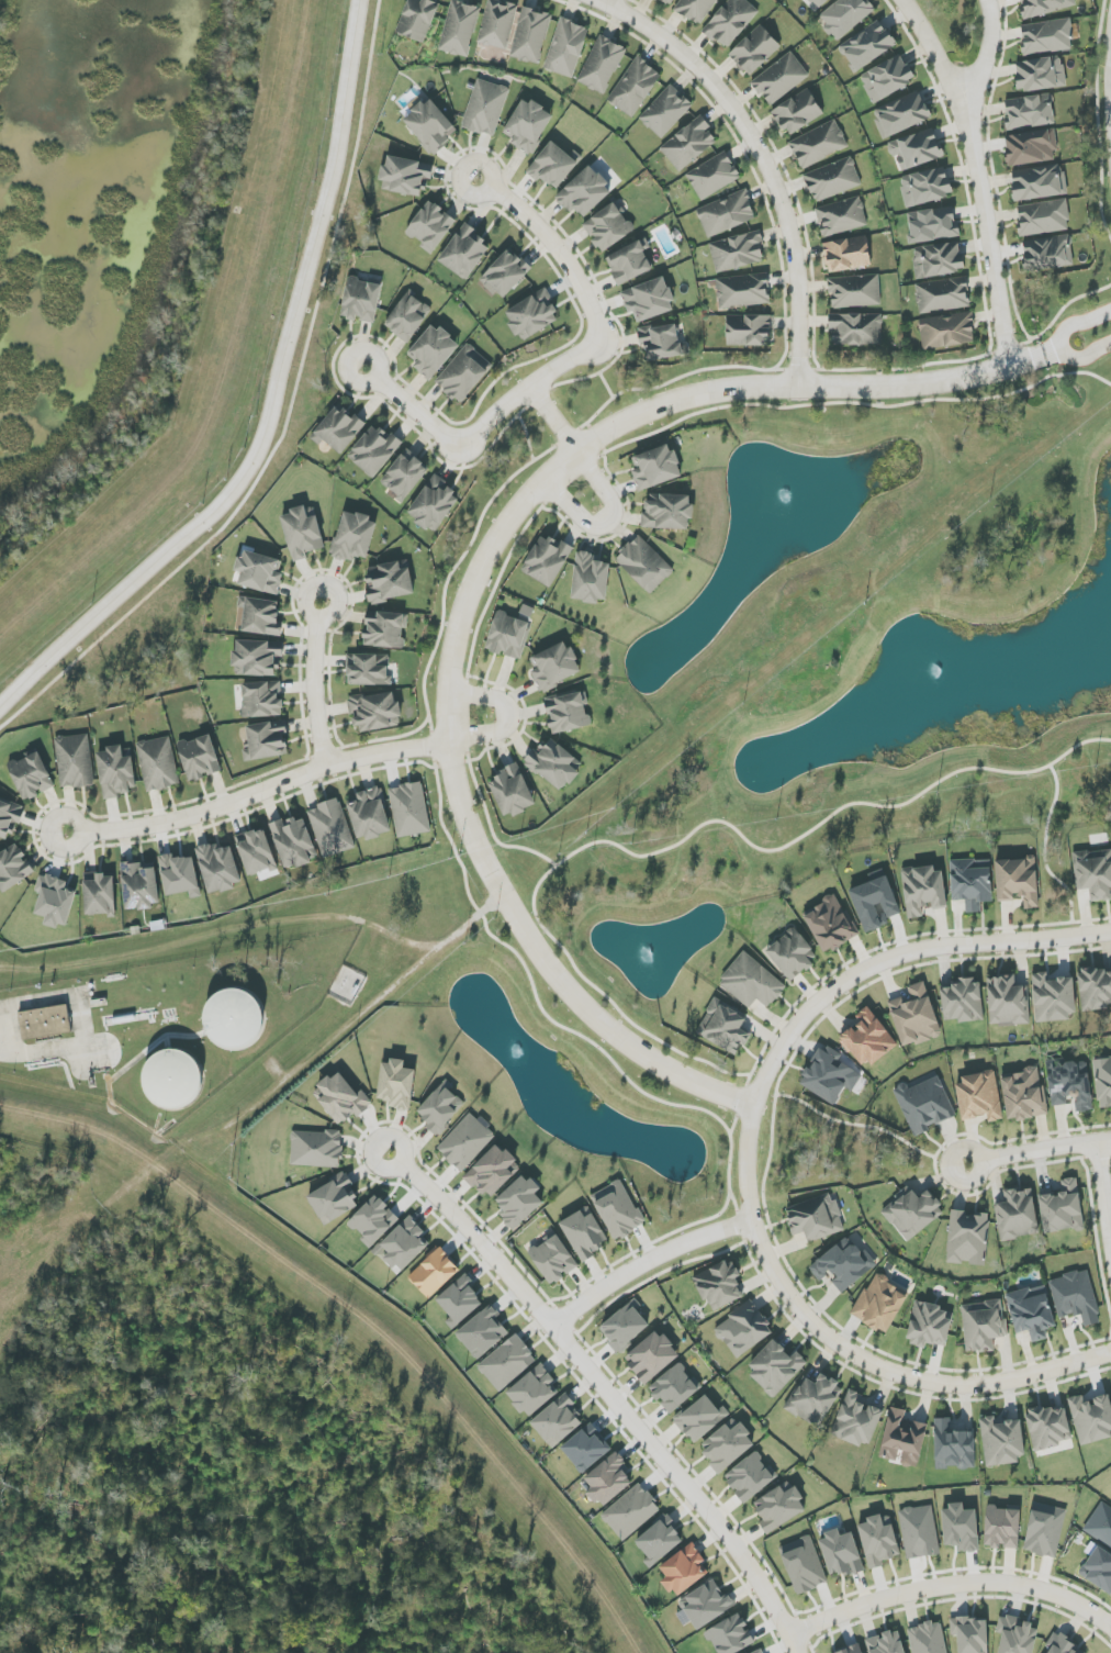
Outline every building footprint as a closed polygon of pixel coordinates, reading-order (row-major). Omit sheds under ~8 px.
[(441,4),(432,0),(409,0),(396,32),(424,44),(441,4)] [(480,7),(452,0),(451,0),(439,51),(468,58),(480,7)] [(507,51),(519,5),(497,0),(489,0),(477,43),(507,51)] [(674,9),(699,27),(718,0),(680,0),(674,9)] [(747,0),(730,0),(703,28),(725,49),(760,13),(747,0)] [(817,10),(827,0),(808,0),(817,10)] [(865,0),(840,0),(820,16),(827,25),(824,27),(836,42),(874,11),(865,0)] [(1076,6),(1074,0),(1020,0),(1025,20),(1076,6)] [(511,57),(540,64),(552,15),(523,8),(511,57)] [(573,79),(590,28),(560,18),(544,69),(573,79)] [(1020,25),(1024,55),(1074,49),(1070,19),(1020,25)] [(856,72),(897,46),(881,20),(840,46),(856,72)] [(749,77),(782,47),(761,24),(728,55),(749,77)] [(627,48),(599,35),(578,83),(605,95),(627,48)] [(751,82),(769,106),(810,76),(792,52),(751,82)] [(872,102),(915,84),(904,56),(860,74),(872,102)] [(1019,93),(1066,86),(1062,56),(1014,63),(1019,93)] [(635,118),(662,72),(635,57),(608,103),(635,118)] [(462,127),(494,138),(510,89),(477,78),(462,127)] [(661,139),(693,106),(672,85),(639,118),(661,139)] [(824,115),(810,90),(773,111),(787,136),(824,115)] [(883,139),(932,119),(920,91),(876,109),(880,118),(875,120),(883,139)] [(1004,100),(1008,129),(1055,124),(1052,94),(1004,100)] [(403,120),(432,155),(459,132),(430,97),(403,120)] [(526,97),(501,134),(529,154),(555,117),(526,97)] [(678,172),(718,143),(708,129),(710,128),(702,116),(660,147),(678,172)] [(789,142),(802,170),(849,148),(836,120),(789,142)] [(944,158),(934,128),(889,143),(898,172),(944,158)] [(1053,129),(1004,137),(1009,167),(1058,159),(1053,129)] [(527,173),(539,182),(541,178),(558,191),(583,156),(574,150),(570,155),(550,141),(527,173)] [(741,180),(728,153),(686,172),(699,200),(741,180)] [(379,189),(423,198),(426,180),(431,181),(434,165),(389,156),(387,166),(384,165),(379,189)] [(804,176),(815,204),(862,185),(851,157),(804,176)] [(1067,194),(1063,164),(1010,172),(1015,202),(1067,194)] [(614,190),(589,165),(557,196),(581,221),(614,190)] [(907,208),(953,196),(945,166),(899,178),(907,208)] [(696,210),(707,238),(757,219),(746,190),(696,210)] [(868,225),(859,196),(815,209),(824,238),(868,225)] [(456,221),(442,211),(443,210),(429,200),(406,234),(434,253),(456,221)] [(1070,230),(1066,200),(1016,206),(1020,236),(1070,230)] [(635,233),(619,203),(584,222),(600,252),(635,233)] [(910,243),(958,238),(955,207),(907,213),(910,243)] [(467,281),(491,246),(473,233),(476,228),(466,221),(439,261),(467,281)] [(709,242),(716,273),(766,262),(759,231),(709,242)] [(1074,267),(1071,236),(1023,241),(1027,272),(1074,267)] [(824,242),(828,272),(871,268),(868,237),(824,242)] [(654,269),(645,251),(651,248),(646,238),(605,258),(618,286),(654,269)] [(964,272),(960,242),(912,248),(916,278),(964,272)] [(503,301),(532,269),(509,248),(480,280),(503,301)] [(770,305),(768,275),(717,277),(718,307),(770,305)] [(879,275),(828,278),(828,294),(832,293),(833,308),(881,306),(879,275)] [(638,323),(676,310),(665,277),(621,292),(628,314),(634,312),(638,323)] [(970,307),(966,277),(915,285),(919,314),(970,307)] [(375,324),(382,284),(348,278),(341,318),(375,324)] [(521,342),(562,319),(545,289),(504,312),(521,342)] [(405,343),(433,313),(411,293),(383,323),(405,343)] [(919,319),(923,350),(976,344),(972,313),(919,319)] [(727,315),(727,345),(769,346),(770,316),(727,315)] [(882,346),(882,315),(829,315),(829,329),(834,330),(834,345),(882,346)] [(460,346),(434,323),(408,355),(417,362),(413,366),(430,381),(460,346)] [(647,362),(689,354),(687,343),(680,345),(676,323),(640,330),(647,362)] [(494,366),(468,344),(435,382),(460,404),(494,366)] [(364,427),(338,405),(310,438),(319,446),(324,440),(341,454),(364,427)] [(347,456),(372,479),(402,446),(377,424),(347,456)] [(683,477),(671,444),(633,457),(637,469),(632,471),(639,492),(683,477)] [(380,482),(402,502),(431,470),(408,450),(380,482)] [(408,517),(438,534),(460,493),(431,476),(408,517)] [(642,528),(689,530),(689,520),(692,520),(692,496),(648,494),(647,513),(642,513),(642,528)] [(280,514),(293,562),(308,559),(306,553),(325,548),(314,505),(280,514)] [(368,560),(377,520),(343,512),(333,558),(355,562),(356,557),(368,560)] [(674,572),(640,535),(615,558),(649,595),(674,572)] [(522,571),(552,588),(574,548),(562,542),(559,548),(540,538),(522,571)] [(238,585),(278,595),(283,574),(279,573),(282,561),(240,550),(235,571),(241,573),(238,585)] [(592,561),(593,553),(577,551),(572,600),(607,603),(610,563),(592,561)] [(411,569),(401,570),(400,562),(371,566),(372,579),(366,580),(370,603),(414,597),(411,569)] [(242,632),(282,636),(283,622),(278,621),(280,602),(240,598),(240,604),(245,605),(242,632)] [(364,646),(406,649),(408,615),(368,613),(367,631),(364,631),(364,646)] [(486,651),(522,660),(531,622),(496,613),(486,651)] [(278,676),(278,658),(284,658),(284,642),(235,641),(234,675),(278,676)] [(530,658),(535,668),(530,670),(540,693),(583,673),(568,641),(530,658)] [(348,685),(390,685),(390,654),(348,655),(348,685)] [(281,682),(242,683),(243,718),(284,716),(283,700),(281,700),(281,682)] [(358,733),(402,725),(395,690),(347,700),(350,715),(355,714),(358,733)] [(552,734),(591,726),(587,705),(588,705),(585,692),(546,700),(552,734)] [(247,726),(250,749),(243,750),(245,760),(289,755),(285,721),(247,726)] [(96,784),(88,734),(54,739),(62,789),(96,784)] [(222,771),(211,734),(178,744),(189,783),(205,778),(205,776),(222,771)] [(147,792),(180,785),(170,736),(137,743),(147,792)] [(584,766),(550,736),(526,762),(560,793),(584,766)] [(23,802),(40,795),(39,794),(54,788),(40,751),(8,764),(23,802)] [(489,783),(505,819),(536,805),(518,763),(495,773),(498,780),(489,783)] [(388,789),(398,838),(432,832),(422,782),(388,789)] [(359,842),(392,832),(380,787),(357,794),(359,800),(348,803),(359,842)] [(307,809),(323,859),(356,848),(340,799),(307,809)] [(12,841),(23,807),(0,800),(0,837),(12,841)] [(304,815),(271,826),(285,870),(318,859),(304,815)] [(249,876),(277,867),(264,829),(236,838),(249,876)] [(18,844),(0,855),(0,890),(2,893),(35,873),(18,844)] [(243,885),(232,846),(213,851),(211,844),(196,848),(209,894),(243,885)] [(1073,853),(1077,891),(1090,889),(1092,901),(1110,899),(1110,849),(1073,853)] [(193,853),(159,860),(167,896),(189,891),(190,899),(202,897),(193,853)] [(995,861),(998,902),(1015,901),(1015,897),(1023,896),(1024,909),(1039,908),(1035,858),(995,861)] [(993,902),(991,859),(950,861),(952,901),(966,900),(966,913),(982,912),(981,903),(993,902)] [(120,866),(126,910),(161,906),(155,861),(120,866)] [(948,908),(942,866),(901,872),(909,919),(923,917),(922,907),(932,905),(933,910),(948,908)] [(67,929),(78,890),(68,887),(70,882),(40,874),(35,892),(41,894),(35,915),(47,918),(45,923),(67,929)] [(116,915),(115,874),(84,875),(86,916),(116,915)] [(901,914),(888,876),(849,890),(866,934),(890,925),(887,919),(901,914)] [(823,954),(858,938),(839,896),(804,912),(823,954)] [(819,959),(795,927),(766,949),(790,982),(819,959)] [(718,983),(750,1009),(757,999),(769,1009),(787,987),(744,951),(718,983)] [(1109,1008),(1109,1005),(1110,1004),(1110,968),(1078,972),(1083,1011),(1109,1008)] [(1076,1019),(1074,978),(1048,979),(1048,973),(1033,974),(1035,1021),(1076,1019)] [(988,978),(990,1025),(1030,1023),(1028,986),(1015,986),(1015,976),(988,978)] [(980,983),(973,984),(972,981),(940,985),(945,1023),(984,1019),(980,983)] [(888,1002),(902,1048),(932,1039),(931,1034),(940,1031),(925,982),(905,988),(908,996),(888,1002)] [(248,1056),(271,1006),(223,984),(200,1033),(248,1056)] [(748,1015),(714,998),(707,1012),(709,1013),(698,1035),(737,1055),(742,1045),(746,1047),(753,1033),(742,1027),(748,1015)] [(76,1030),(72,1005),(25,1013),(29,1037),(76,1030)] [(897,1045),(869,1006),(856,1015),(861,1022),(840,1037),(864,1070),(897,1045)] [(800,1084),(834,1105),(845,1087),(853,1092),(863,1075),(840,1061),(844,1056),(824,1044),(815,1060),(814,1060),(800,1084)] [(202,1054),(147,1053),(146,1105),(201,1106),(202,1054)] [(1094,1058),(1098,1107),(1110,1106),(1110,1056),(1094,1058)] [(416,1070),(404,1068),(405,1063),(383,1060),(378,1100),(392,1102),(391,1109),(410,1112),(416,1070)] [(1093,1110),(1086,1061),(1046,1067),(1052,1107),(1073,1104),(1074,1113),(1093,1110)] [(1047,1115),(1039,1068),(1001,1074),(1008,1121),(1047,1115)] [(357,1094),(339,1070),(318,1087),(325,1095),(319,1101),(341,1128),(373,1102),(362,1090),(357,1094)] [(1003,1120),(996,1071),(962,1076),(963,1084),(956,1085),(962,1120),(988,1116),(989,1122),(1003,1120)] [(956,1117),(938,1076),(908,1089),(906,1084),(893,1089),(914,1136),(956,1117)] [(416,1111),(436,1133),(467,1105),(447,1082),(416,1111)] [(495,1137),(472,1113),(436,1148),(460,1172),(495,1137)] [(291,1166),(341,1168),(343,1132),(292,1131),(291,1166)] [(487,1200),(522,1168),(499,1143),(465,1176),(487,1200)] [(544,1203),(536,1193),(540,1190),(526,1173),(496,1200),(503,1209),(498,1214),(513,1231),(544,1203)] [(307,1196),(325,1226),(362,1204),(345,1175),(307,1196)] [(1044,1233),(1074,1229),(1072,1216),(1082,1215),(1077,1178),(1060,1180),(1061,1194),(1039,1196),(1044,1233)] [(591,1196),(615,1241),(645,1225),(622,1179),(591,1196)] [(1039,1234),(1032,1188),(1007,1192),(1008,1202),(996,1204),(1001,1240),(1039,1234)] [(907,1243),(946,1212),(928,1190),(918,1198),(911,1189),(882,1212),(907,1243)] [(785,1208),(794,1236),(805,1232),(809,1243),(845,1231),(833,1193),(785,1208)] [(399,1220),(387,1206),(377,1195),(347,1223),(370,1247),(399,1220)] [(560,1223),(581,1261),(610,1244),(589,1207),(560,1223)] [(947,1263),(986,1265),(989,1214),(950,1212),(947,1263)] [(381,1244),(389,1253),(386,1257),(400,1273),(431,1244),(422,1236),(426,1232),(411,1216),(381,1244)] [(579,1267),(557,1234),(529,1252),(550,1286),(579,1267)] [(875,1267),(850,1235),(809,1268),(820,1281),(832,1271),(837,1278),(832,1282),(842,1294),(875,1267)] [(408,1276),(429,1299),(461,1269),(440,1247),(408,1276)] [(745,1297),(736,1279),(741,1276),(733,1259),(694,1276),(710,1313),(745,1297)] [(1084,1327),(1101,1323),(1088,1270),(1049,1279),(1058,1319),(1081,1314),(1084,1327)] [(852,1317),(888,1335),(909,1291),(873,1274),(852,1317)] [(456,1324),(485,1304),(467,1276),(437,1296),(456,1324)] [(1030,1331),(1032,1343),(1047,1340),(1045,1330),(1055,1328),(1046,1285),(1006,1294),(1015,1334),(1030,1331)] [(632,1301),(599,1329),(619,1352),(652,1324),(632,1301)] [(774,1334),(754,1301),(714,1325),(734,1359),(774,1334)] [(947,1347),(953,1313),(940,1311),(941,1306),(915,1301),(907,1345),(926,1348),(927,1343),(947,1347)] [(962,1304),(966,1353),(994,1351),(993,1338),(1006,1337),(1004,1301),(962,1304)] [(500,1316),(492,1305),(456,1333),(477,1360),(509,1335),(496,1319),(500,1316)] [(680,1356),(658,1329),(625,1358),(647,1384),(680,1356)] [(497,1391),(537,1360),(518,1334),(477,1365),(497,1391)] [(774,1399),(808,1362),(795,1350),(791,1355),(775,1340),(746,1372),(774,1399)] [(681,1362),(648,1388),(658,1402),(660,1401),(670,1414),(702,1389),(681,1362)] [(506,1391),(526,1418),(562,1392),(542,1365),(506,1391)] [(819,1429),(844,1387),(821,1374),(816,1383),(804,1377),(785,1410),(819,1429)] [(869,1449),(884,1411),(869,1405),(868,1408),(860,1405),(864,1395),(849,1389),(831,1434),(869,1449)] [(576,1404),(567,1393),(531,1422),(552,1449),(583,1423),(571,1408),(576,1404)] [(674,1421),(694,1445),(727,1417),(708,1393),(674,1421)] [(1110,1437),(1110,1402),(1109,1394),(1091,1399),(1080,1402),(1078,1396),(1068,1398),(1081,1445),(1110,1437)] [(1061,1446),(1060,1442),(1072,1439),(1064,1404),(1026,1413),(1034,1452),(1061,1446)] [(927,1425),(905,1421),(907,1411),(889,1408),(880,1457),(899,1461),(898,1464),(919,1468),(927,1425)] [(1021,1420),(996,1423),(995,1417),(980,1419),(986,1466),(1026,1461),(1021,1420)] [(950,1418),(934,1419),(936,1469),(976,1468),(975,1432),(950,1433),(950,1418)] [(612,1450),(592,1423),(561,1447),(581,1473),(612,1450)] [(720,1473),(757,1445),(740,1424),(731,1430),(727,1425),(699,1447),(720,1473)] [(602,1509),(633,1483),(625,1473),(630,1468),(617,1452),(584,1479),(592,1488),(588,1491),(602,1509)] [(767,1466),(756,1452),(723,1477),(744,1504),(779,1477),(770,1465),(767,1466)] [(601,1516),(623,1541),(662,1509),(640,1483),(601,1516)] [(753,1503),(764,1520),(759,1523),(767,1535),(809,1509),(794,1487),(789,1490),(785,1483),(753,1503)] [(1101,1502),(1083,1531),(1110,1549),(1110,1508),(1101,1502)] [(1023,1550),(1055,1558),(1067,1511),(1035,1503),(1023,1550)] [(898,1511),(908,1560),(941,1554),(932,1505),(898,1511)] [(942,1506),(944,1547),(958,1546),(958,1553),(979,1552),(977,1510),(964,1510),(964,1505),(942,1506)] [(985,1547),(1003,1548),(1019,1549),(1020,1507),(986,1506),(985,1547)] [(858,1525),(869,1570),(884,1566),(883,1561),(901,1557),(890,1513),(866,1519),(867,1522),(858,1525)] [(686,1540),(667,1516),(635,1541),(650,1560),(645,1563),(649,1569),(686,1540)] [(832,1579),(864,1569),(853,1533),(841,1536),(839,1530),(818,1537),(832,1579)] [(779,1547),(798,1595),(829,1583),(810,1535),(779,1547)] [(659,1566),(667,1578),(663,1580),(675,1597),(712,1573),(692,1544),(659,1566)] [(1086,1578),(1110,1596),(1110,1555),(1098,1546),(1084,1567),(1090,1571),(1086,1578)] [(684,1609),(697,1630),(736,1606),(729,1593),(724,1596),(714,1580),(686,1597),(690,1605),(684,1609)] [(755,1644),(747,1627),(748,1627),(740,1613),(705,1631),(717,1652),(737,1652),(755,1644)] [(1017,1622),(1017,1618),(1000,1615),(996,1634),(1002,1635),(998,1652),(1033,1652),(1038,1626),(1017,1622)] [(987,1617),(950,1619),(951,1636),(958,1636),(959,1652),(988,1652),(987,1617)] [(941,1621),(908,1628),(913,1652),(947,1652),(941,1621)] [(870,1652),(905,1652),(899,1631),(866,1641),(870,1652)] [(1089,1652),(1055,1631),(1045,1647),(1050,1650),(1048,1652),(1088,1652),(1089,1652)] [(860,1644),(834,1652),(863,1652),(860,1644)]
